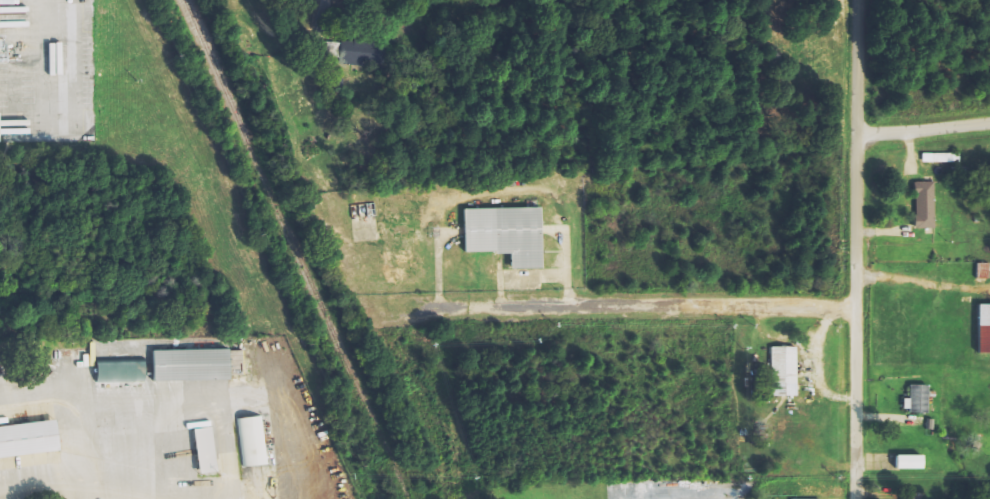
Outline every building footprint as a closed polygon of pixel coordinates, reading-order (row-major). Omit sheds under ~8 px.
[(326,41),(325,62),(364,65),(364,62),(380,63),(381,45),(326,41)] [(935,183),(916,182),(915,229),(934,229),(935,183)] [(543,270),(542,209),(465,210),(466,254),(511,253),(512,270),(543,270)] [(980,305),(979,354),(989,354),(989,306),(980,305)] [(772,347),(772,396),(797,396),(798,347),(772,347)] [(155,351),(155,382),(231,381),(231,375),(251,375),(251,362),(244,362),(243,350),(155,351)] [(146,364),(97,365),(97,383),(147,382),(146,364)] [(929,412),(929,385),(911,385),(910,399),(904,399),(904,411),(929,412)] [(268,464),(262,415),(239,418),(246,467),(268,464)] [(61,451),(57,420),(0,427),(0,458),(61,451)] [(217,473),(213,427),(196,429),(199,474),(217,473)] [(924,455),(897,456),(898,469),(924,469),(924,455)]
